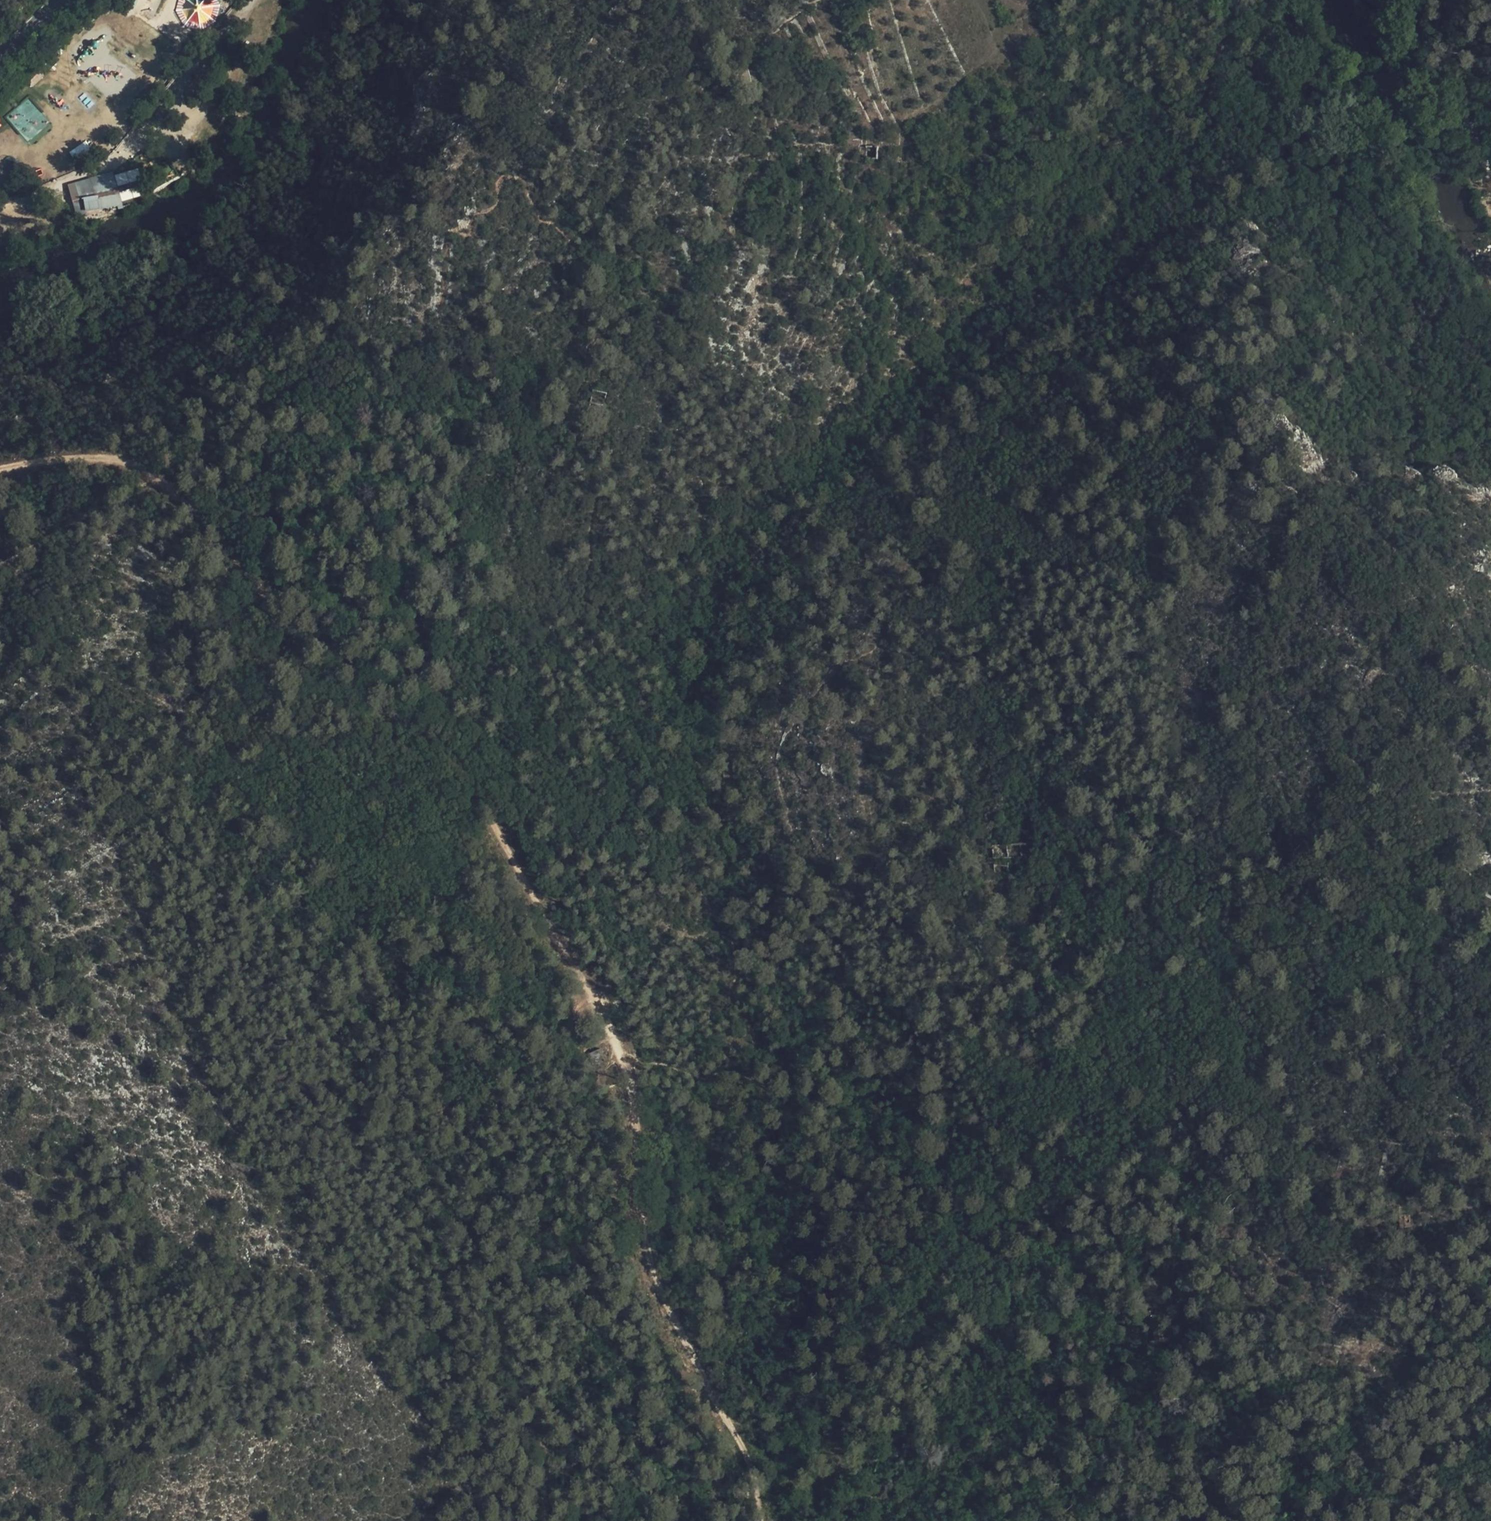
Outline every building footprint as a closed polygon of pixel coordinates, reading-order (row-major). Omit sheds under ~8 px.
[(174,22),(209,32),(218,0),(180,0),(174,22)] [(113,173),(68,186),(78,221),(123,208),(113,173)] [(600,1048),(587,1054),(593,1066),(605,1060),(600,1048)] [(1154,1337),(1155,1345),(1170,1342),(1168,1334),(1154,1337)]
